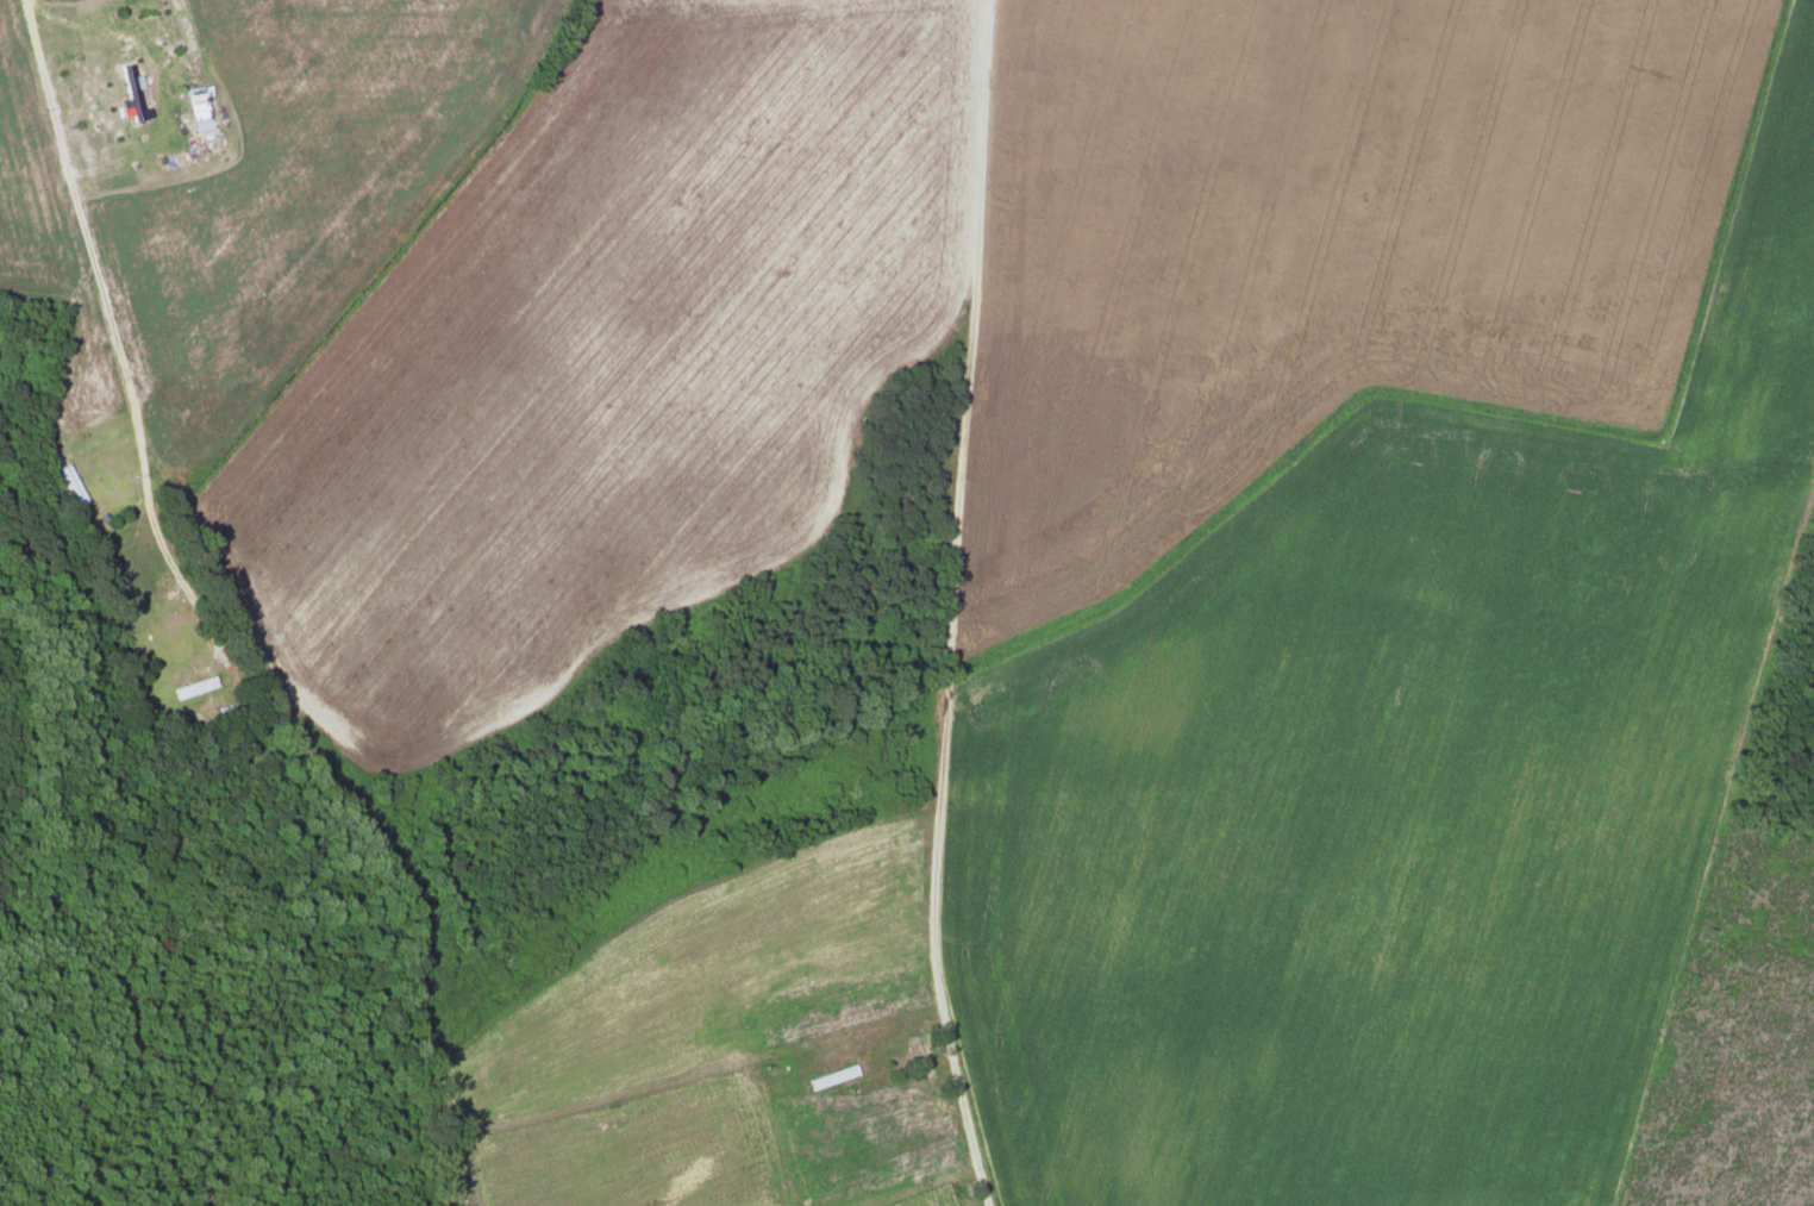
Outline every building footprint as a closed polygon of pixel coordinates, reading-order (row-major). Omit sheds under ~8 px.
[(130,120),(148,117),(146,108),(140,109),(136,87),(141,86),(139,74),(132,75),(130,63),(120,65),(130,120)] [(210,128),(205,102),(210,101),(207,88),(185,93),(193,131),(210,128)] [(172,689),(176,700),(216,686),(213,675),(172,689)]
